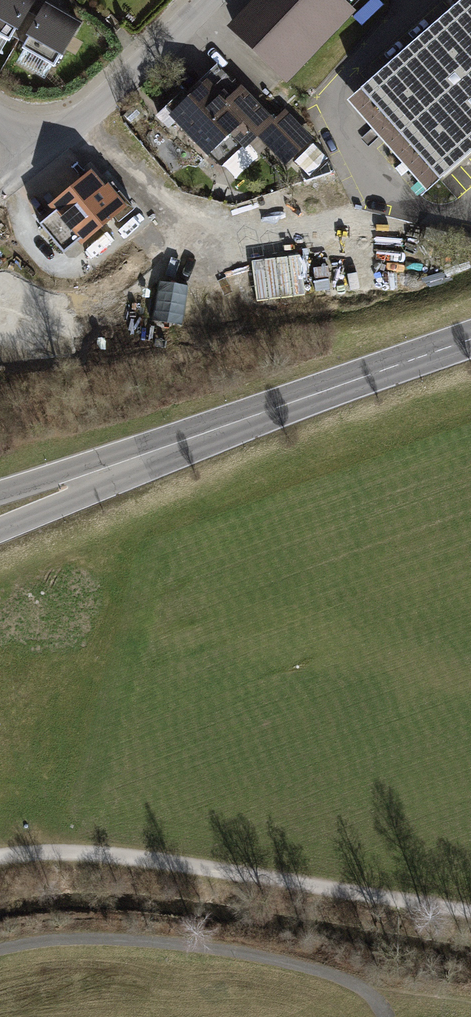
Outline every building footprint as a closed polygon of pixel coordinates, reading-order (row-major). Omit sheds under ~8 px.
[(9,41),(32,0),(0,0),(0,36),(9,41)] [(342,0),(251,0),(227,25),(285,81),(353,11),(342,0)] [(348,101),(427,190),(470,151),(470,0),(462,0),(348,101)] [(79,19),(44,1),(19,48),(54,66),(79,19)] [(207,79),(169,114),(206,154),(230,132),(244,148),(256,137),(282,166),(311,139),(283,110),(274,119),(240,83),(224,97),(207,79)] [(123,207),(91,169),(47,207),(79,244),(123,207)] [(256,303),(304,300),(301,257),(253,260),(256,303)] [(168,304),(169,264),(138,264),(138,304),(168,304)]
